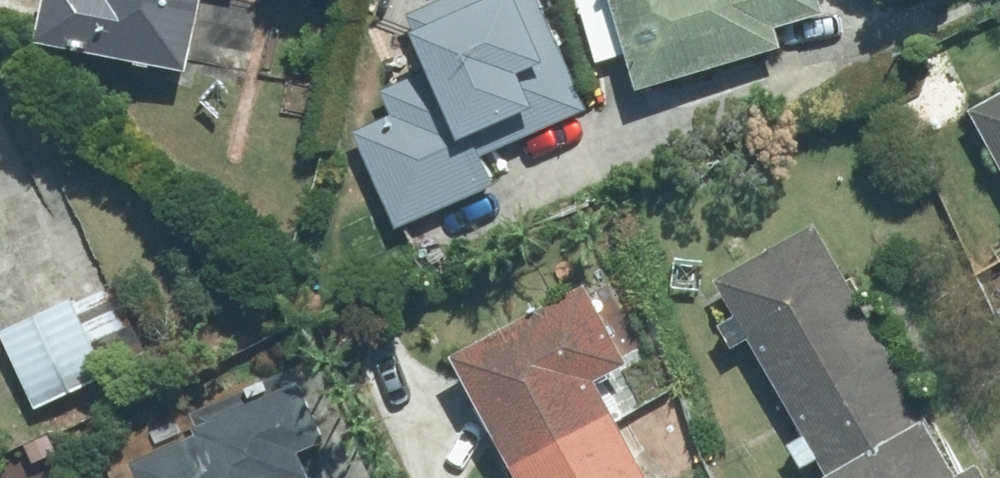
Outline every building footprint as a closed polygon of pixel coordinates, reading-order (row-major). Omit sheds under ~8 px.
[(19,56),(69,65),(178,84),(193,0),(29,0),(19,56)] [(383,113),(346,128),(386,226),(483,186),(473,163),(585,117),(537,0),(453,0),(395,24),(400,37),(415,73),(374,90),(383,113)] [(583,61),(610,55),(618,87),(773,49),(769,30),(815,18),(810,0),(568,0),(583,61)] [(955,119),(999,199),(999,94),(955,119)] [(803,477),(973,477),(963,461),(943,472),(804,240),(698,303),(803,477)] [(589,386),(619,370),(573,284),(543,300),(434,359),(499,477),(639,477),(589,386)] [(117,293),(0,338),(0,379),(18,425),(148,374),(117,293)] [(291,462),(314,448),(284,378),(100,455),(110,477),(301,477),(291,462)]
